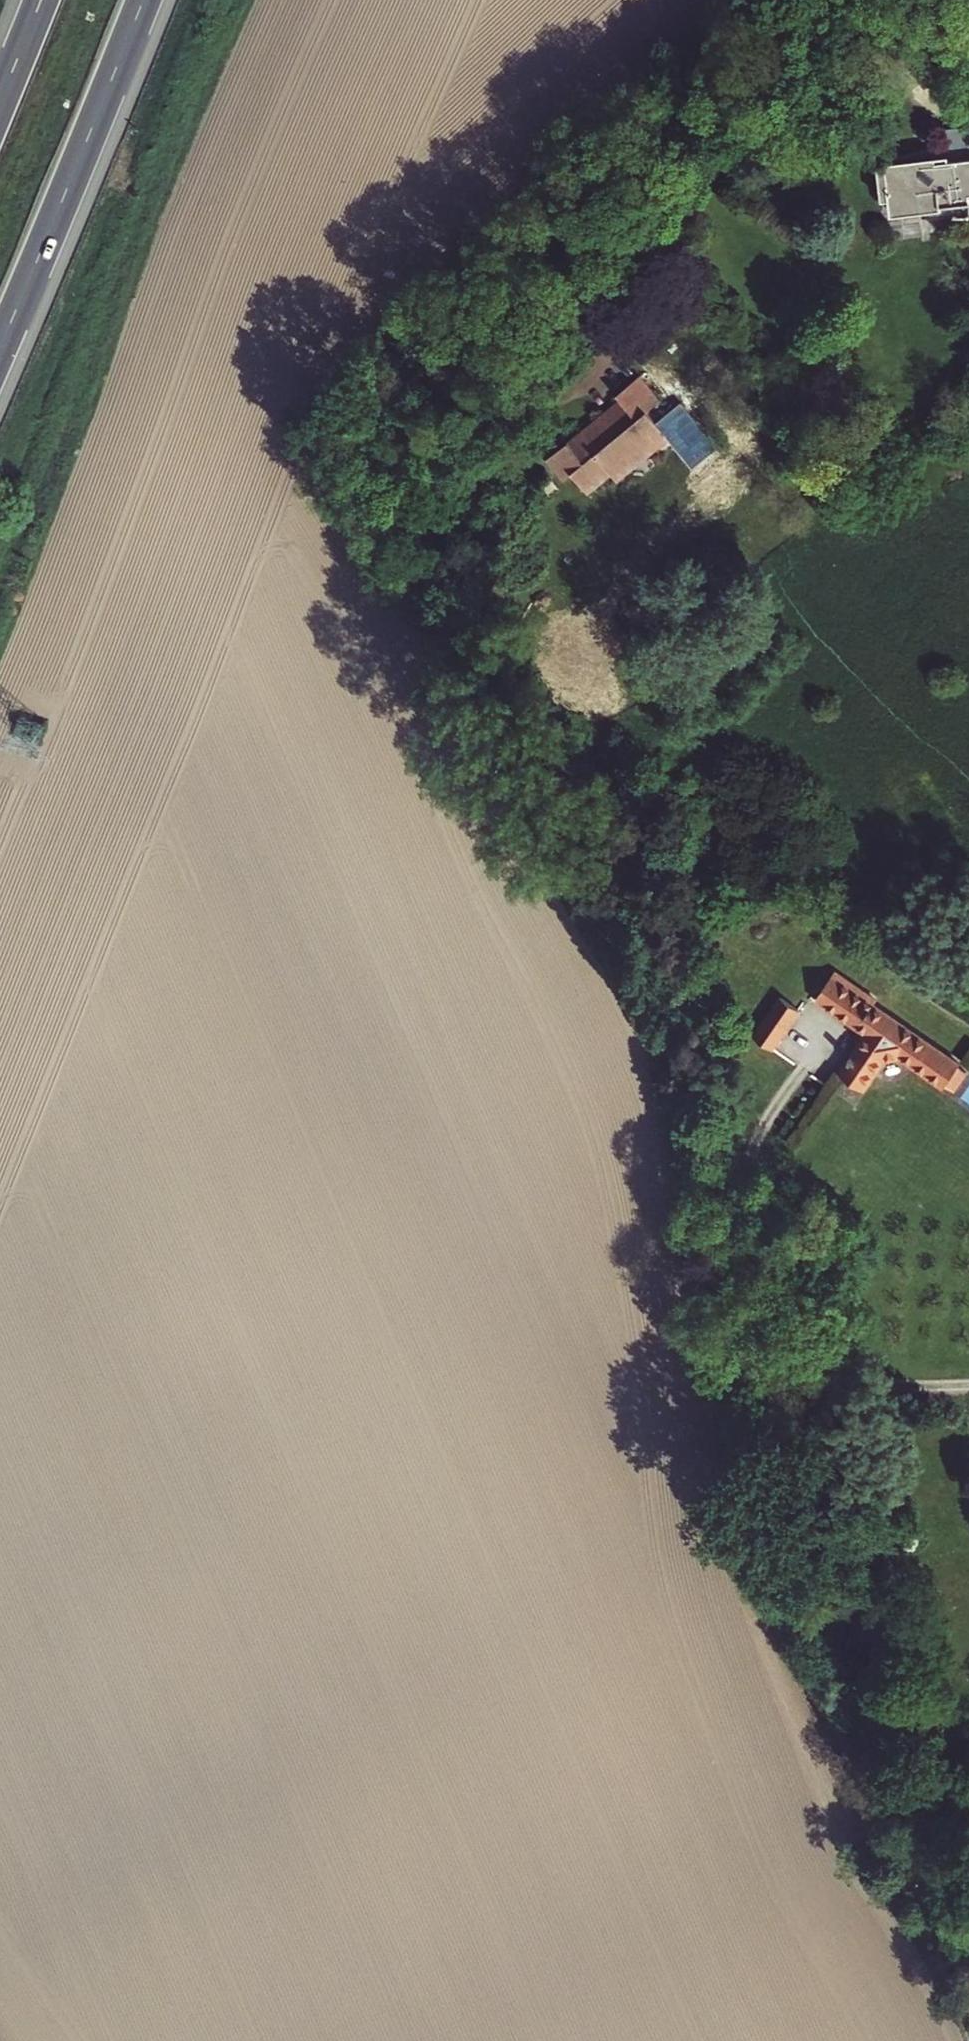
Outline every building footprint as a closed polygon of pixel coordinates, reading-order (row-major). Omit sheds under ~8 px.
[(872,168),(874,192),(882,191),(883,204),(885,220),(916,217),(935,215),(935,221),(964,220),(964,200),(968,200),(968,133),(951,134),(950,130),(938,131),(940,150),(941,166),(930,167),(928,151),(891,160),(892,166),(872,168)] [(940,150),(928,151),(930,167),(941,166),(940,150)] [(882,191),(874,192),(876,205),(883,204),(882,191)] [(603,400),(607,405),(612,410),(590,428),(585,423),(534,466),(551,487),(560,481),(573,497),(597,477),(600,481),(604,484),(613,476),(615,466),(628,455),(641,453),(654,442),(635,418),(648,407),(627,381),(603,400)] [(612,410),(607,405),(585,423),(590,428),(612,410)] [(613,476),(604,484),(606,487),(657,445),(654,442),(641,453),(628,455),(615,466),(613,476)] [(597,477),(573,497),(576,500),(600,481),(597,477)] [(870,1010),(827,982),(810,1010),(861,1043),(835,1083),(860,1099),(878,1070),(895,1064),(941,1094),(957,1070),(868,1014),(870,1010)]
